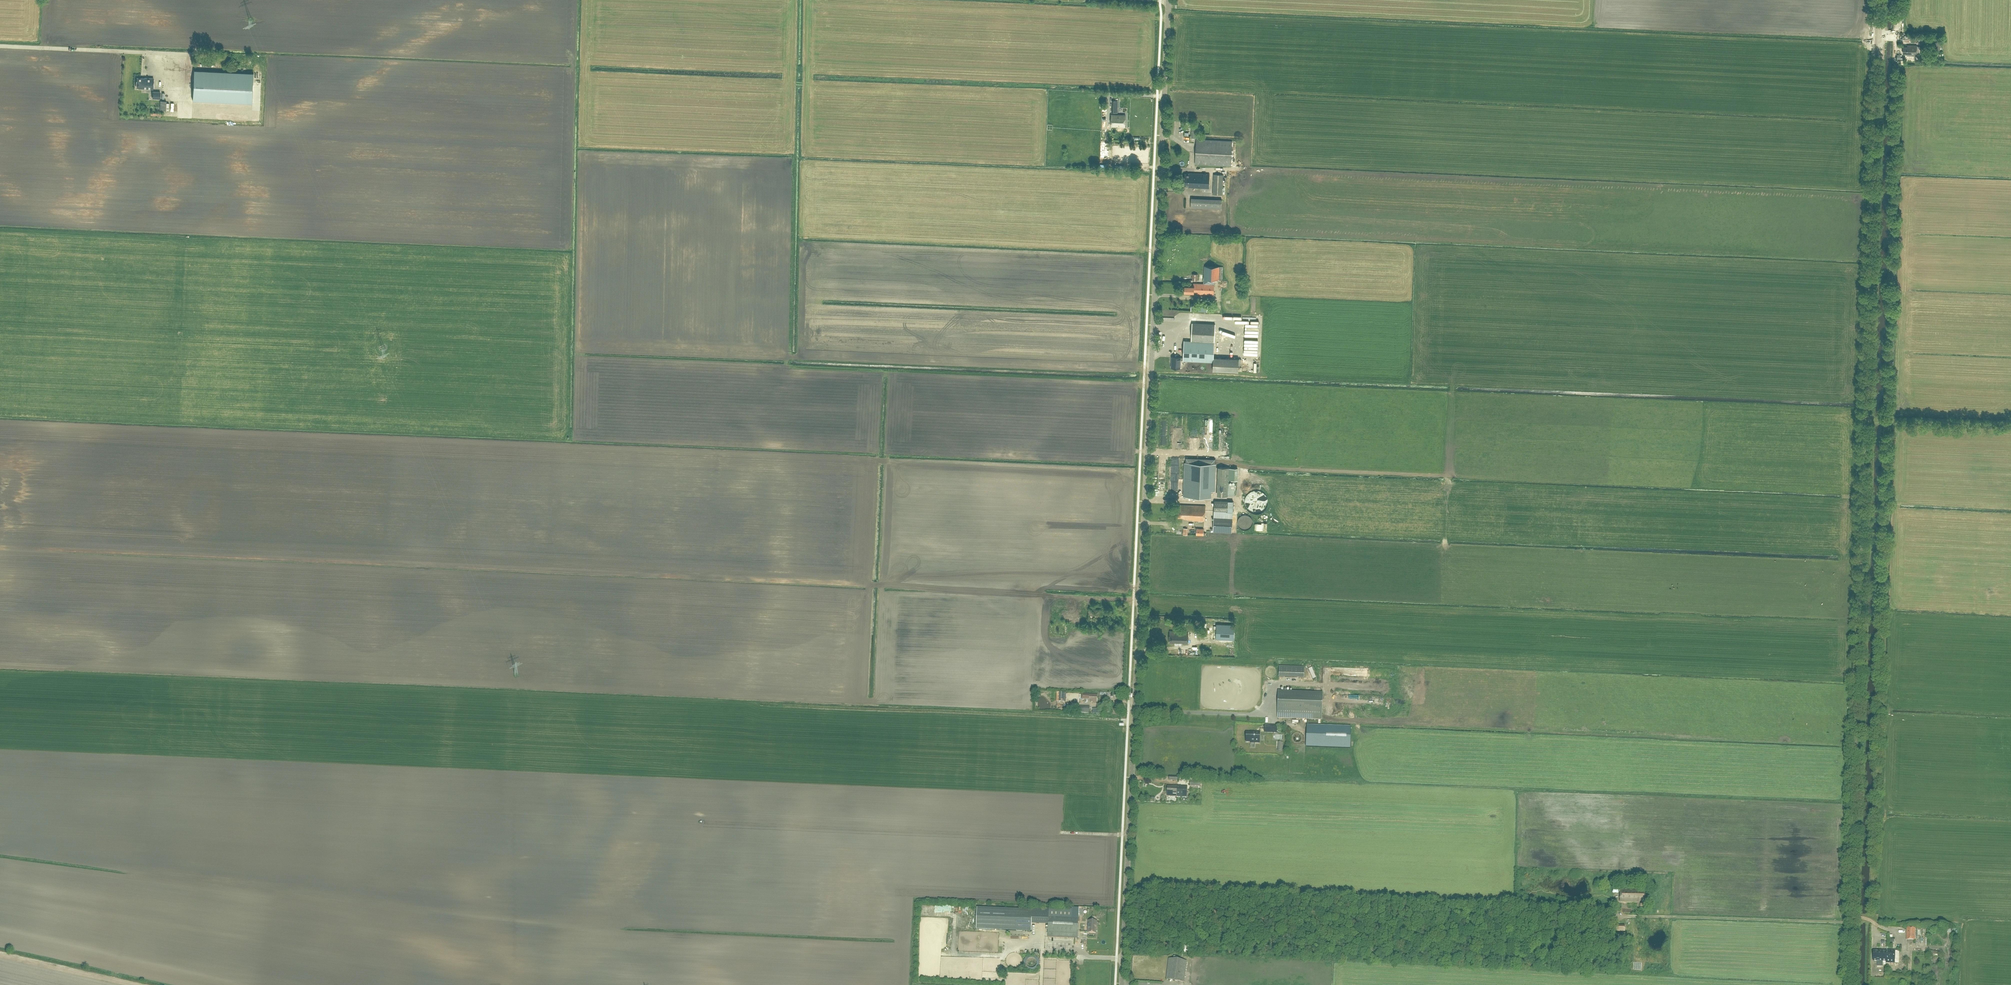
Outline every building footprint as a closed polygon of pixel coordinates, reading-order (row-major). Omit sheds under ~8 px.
[(1904,53),(1907,53),(1907,55),(1916,55),(1916,45),(1908,45),(1908,47),(1904,47),(1904,53)] [(254,73),(194,70),(192,100),(252,103),(254,73)] [(145,78),(137,78),(136,87),(138,87),(139,88),(153,88),(153,78),(145,77),(145,78)] [(1112,114),(1111,126),(1125,126),(1126,115),(1112,114)] [(1232,141),(1196,139),(1195,164),(1231,166),(1232,141)] [(1100,159),(1108,159),(1109,143),(1101,143),(1100,159)] [(1188,187),(1208,188),(1209,174),(1190,173),(1190,174),(1185,174),(1184,186),(1189,186),(1188,187)] [(1222,194),(1223,174),(1213,174),(1212,194),(1222,194)] [(1191,207),(1221,208),(1222,199),(1191,198),(1191,207)] [(1214,279),(1220,279),(1222,279),(1223,266),(1204,266),(1204,283),(1194,283),(1194,285),(1185,285),(1185,293),(1213,294),(1214,279)] [(1215,323),(1192,322),(1191,340),(1184,340),(1183,357),(1180,357),(1172,357),(1172,361),(1172,367),(1180,367),(1180,359),(1183,360),(1213,361),(1213,370),(1238,371),(1239,358),(1213,357),(1215,323)] [(1185,496),(1183,496),(1183,498),(1186,498),(1186,497),(1189,497),(1189,496),(1209,497),(1209,490),(1213,490),(1215,459),(1186,458),(1185,489),(1186,489),(1185,496)] [(1228,495),(1229,467),(1218,467),(1217,495),(1228,495)] [(1214,500),(1214,511),(1227,511),(1228,500),(1214,500)] [(1193,520),(1204,520),(1205,505),(1178,504),(1178,517),(1184,517),(1184,518),(1187,518),(1187,519),(1193,519),(1193,520)] [(1232,517),(1214,516),(1213,531),(1231,532),(1232,517)] [(1089,622),(1093,622),(1093,620),(1100,620),(1100,608),(1090,608),(1089,615),(1090,615),(1089,622)] [(1234,639),(1234,624),(1216,623),(1216,638),(1226,638),(1226,639),(1234,639)] [(1189,631),(1174,631),(1174,630),(1170,630),(1170,642),(1188,642),(1189,631)] [(1278,676),(1304,676),(1304,666),(1278,666),(1278,676)] [(1322,720),(1322,695),(1278,693),(1277,718),(1322,720)] [(1082,695),(1082,699),(1090,699),(1090,702),(1097,703),(1097,695),(1082,695)] [(1350,749),(1351,728),(1307,726),(1306,747),(1350,749)] [(1250,743),(1260,744),(1260,733),(1250,732),(1250,733),(1246,733),(1246,743),(1250,743)] [(1186,798),(1187,787),(1176,786),(1175,787),(1168,786),(1167,797),(1186,798)] [(1639,902),(1644,902),(1645,891),(1620,891),(1620,902),(1639,902)] [(977,908),(976,930),(1032,932),(1032,911),(977,908)] [(1072,910),(1049,909),(1048,937),(1078,938),(1079,917),(1072,917),(1072,910)] [(1097,926),(1097,921),(1088,921),(1088,933),(1096,933),(1096,926),(1097,926)] [(1906,941),(1915,941),(1915,929),(1907,929),(1906,941)] [(1886,951),(1886,952),(1874,951),(1874,961),(1878,961),(1877,967),(1883,967),(1883,962),(1886,962),(1886,963),(1895,963),(1895,951),(1886,951)] [(1166,980),(1184,982),(1187,961),(1169,959),(1166,980)]
